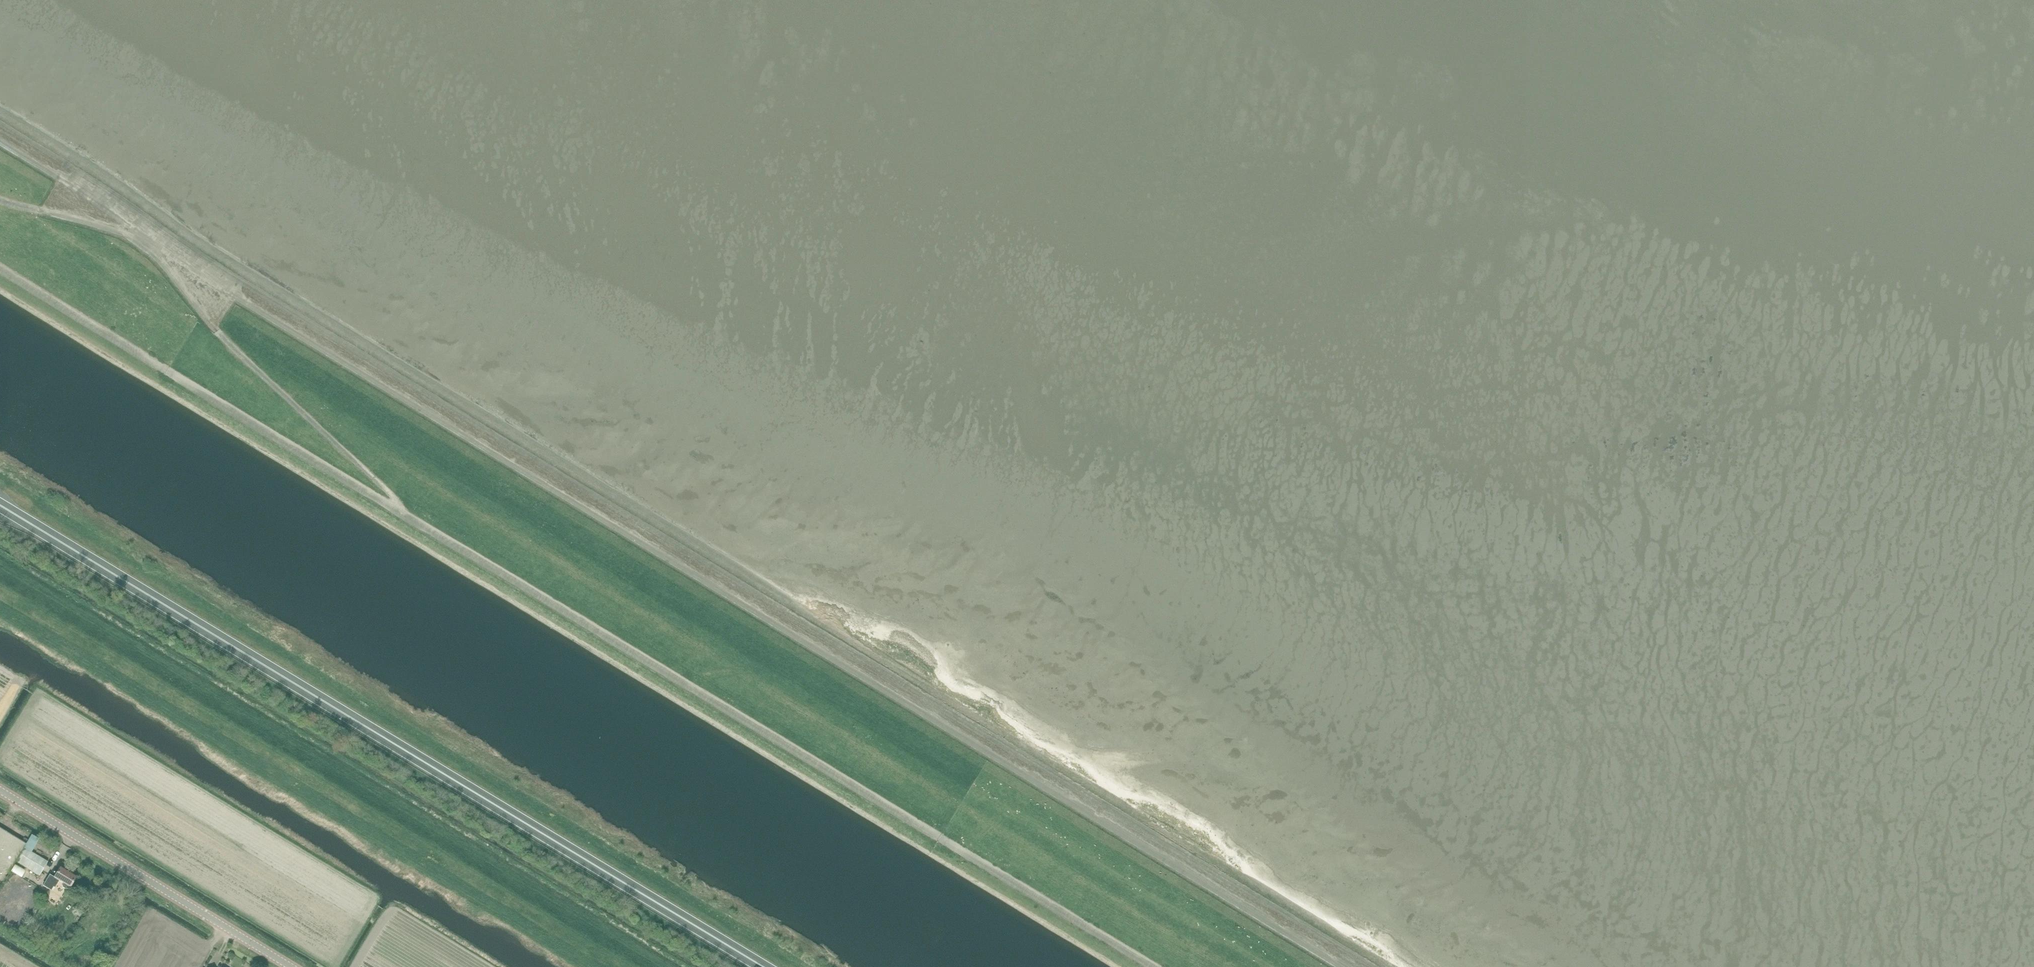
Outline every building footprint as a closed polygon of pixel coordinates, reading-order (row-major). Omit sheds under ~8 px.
[(4,882),(16,862),(24,847),(25,847),(26,844),(0,827),(0,879),(4,882)] [(48,861),(25,847),(24,847),(16,862),(39,876),(48,861)] [(54,878),(50,875),(43,886),(51,890),(53,887),(55,888),(58,881),(62,883),(62,885),(62,887),(66,889),(68,889),(69,887),(70,888),(76,878),(60,868),(54,878)]
